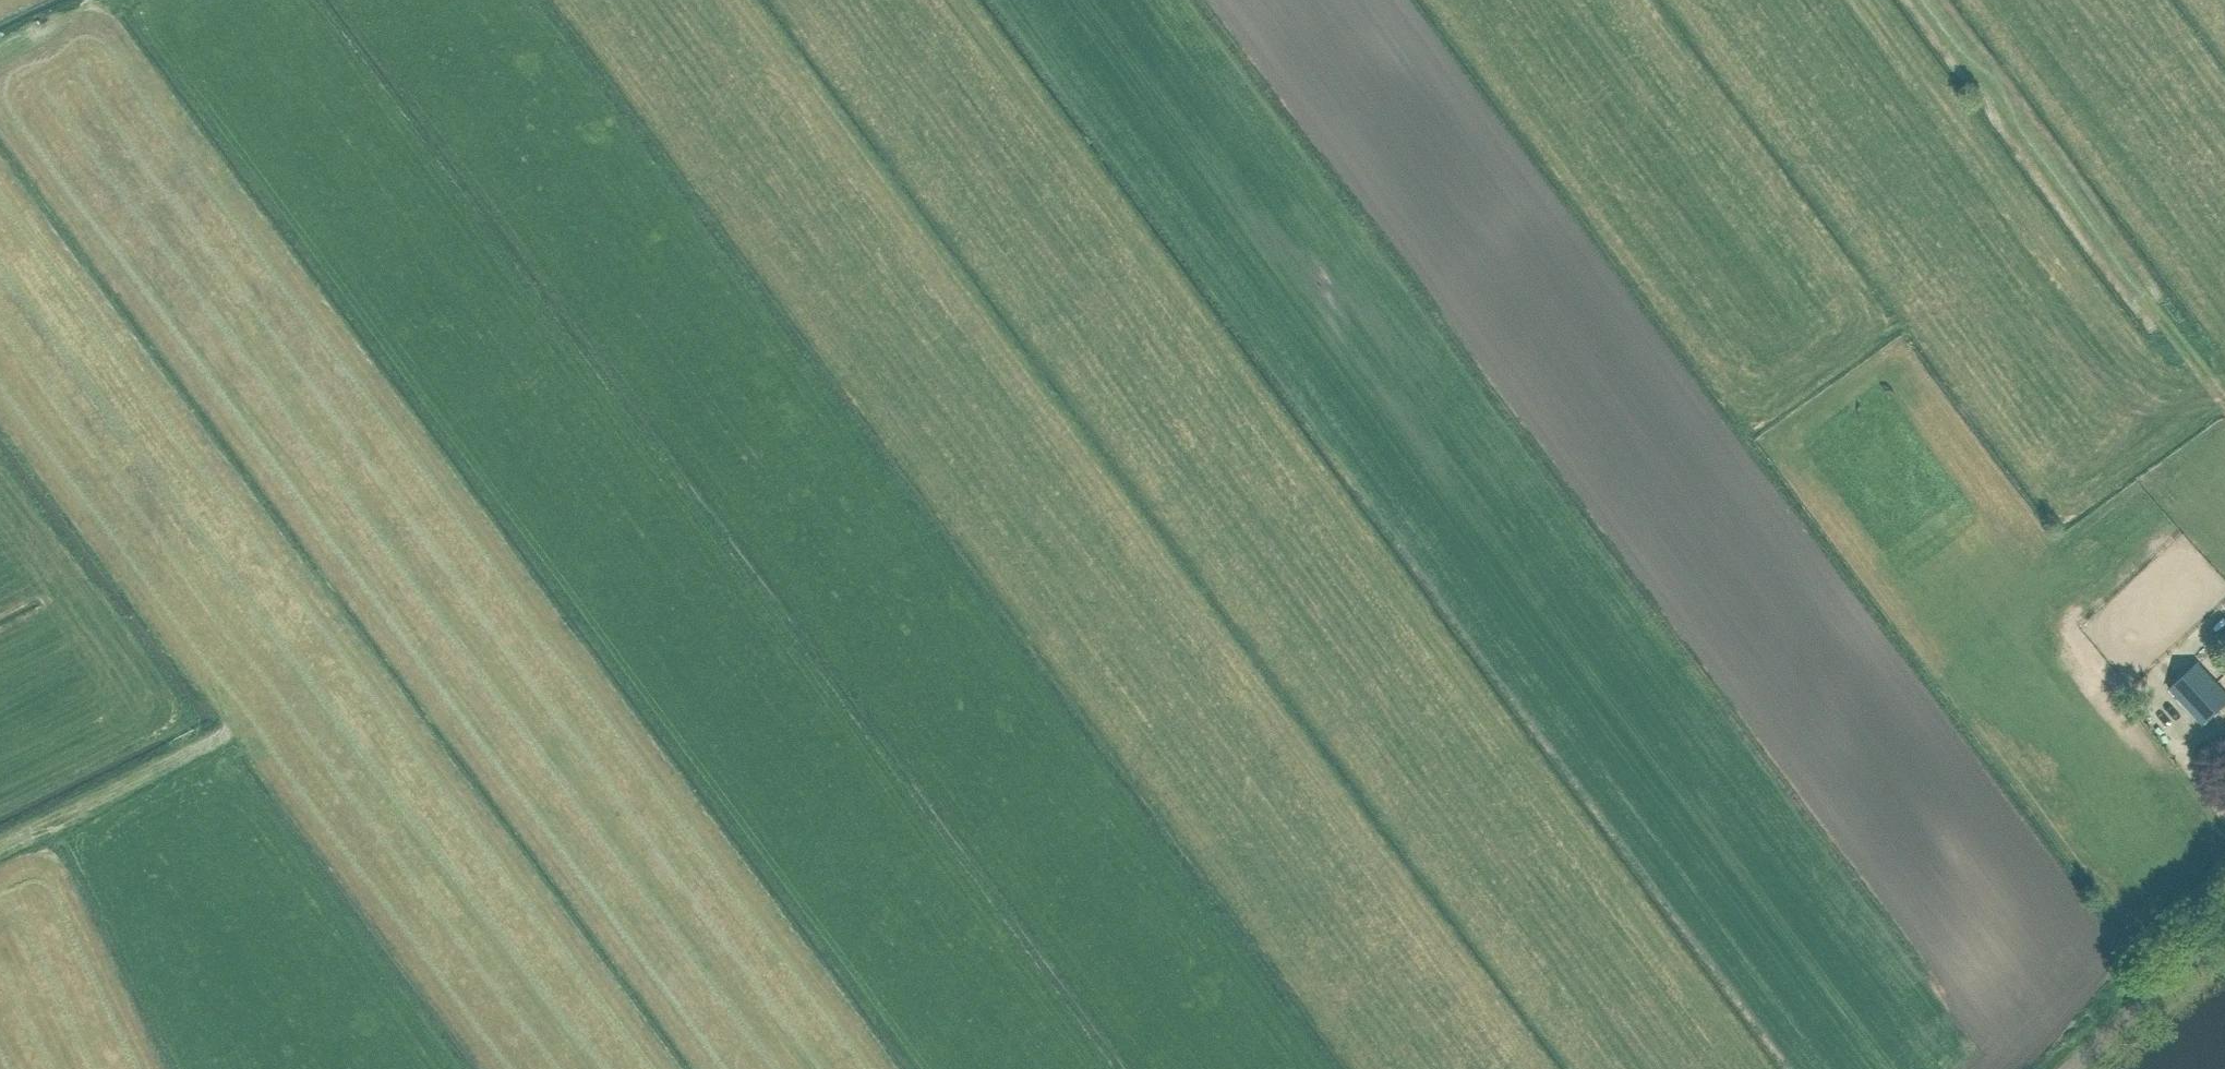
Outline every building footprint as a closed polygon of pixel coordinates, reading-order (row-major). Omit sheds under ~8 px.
[(2199,662),(2170,688),(2202,723),(2220,707),(2224,713),(2224,691),(2199,662)]
